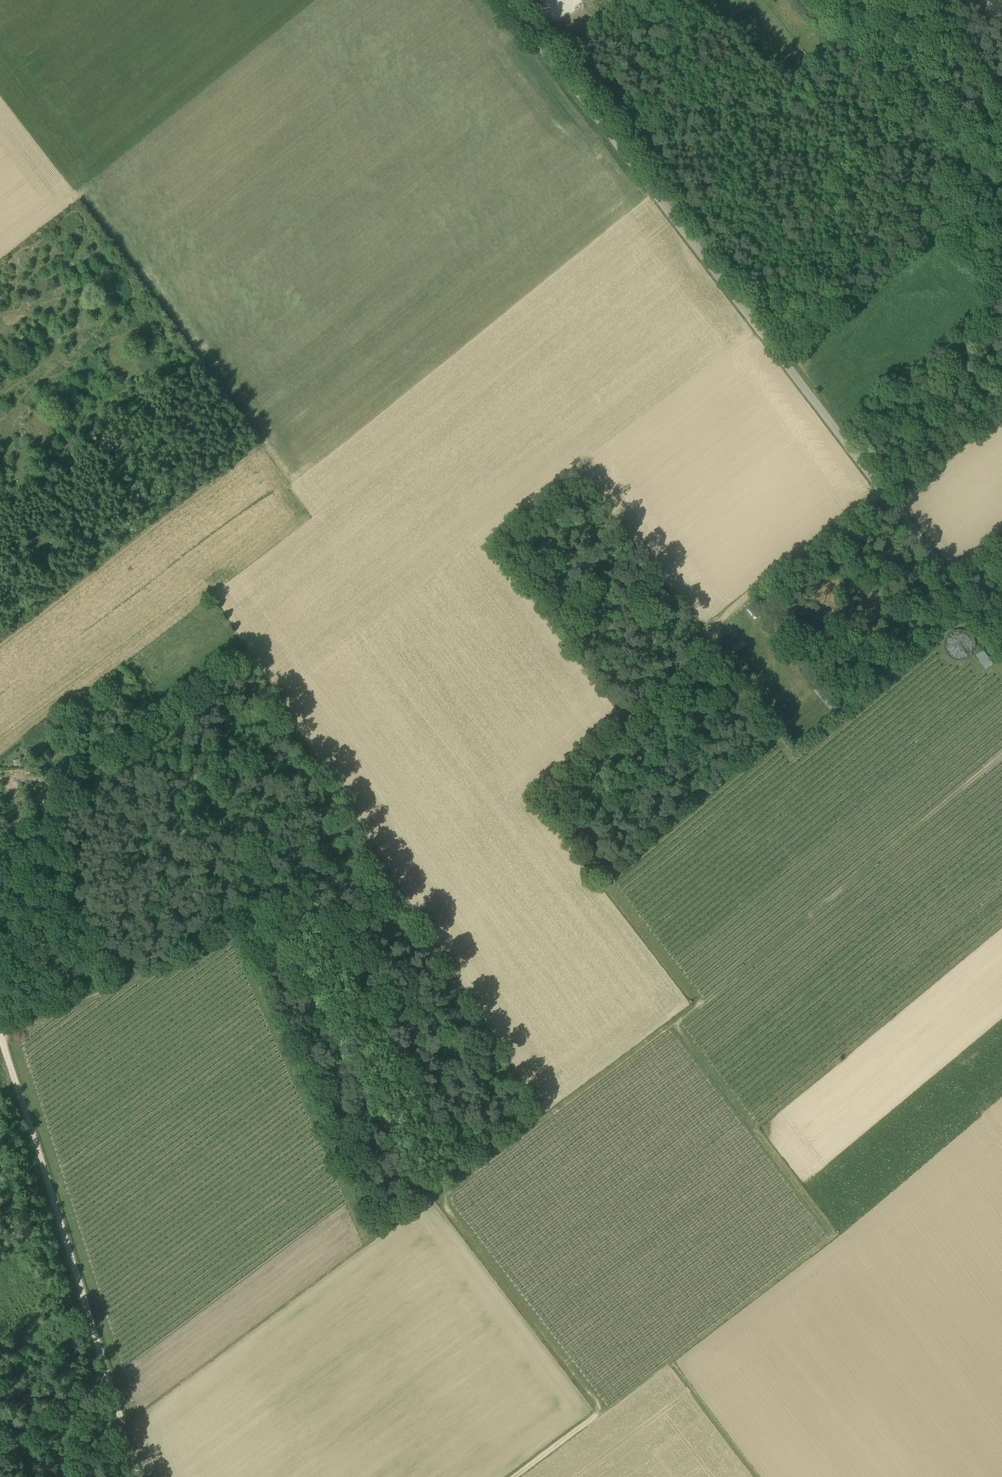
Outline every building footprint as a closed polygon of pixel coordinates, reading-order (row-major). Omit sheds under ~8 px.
[(947,652),(957,652),(957,650),(963,650),(964,631),(948,630),(947,652)] [(733,633),(722,642),(730,651),(741,642),(733,633)] [(986,664),(976,651),(970,656),(979,669),(986,664)]
